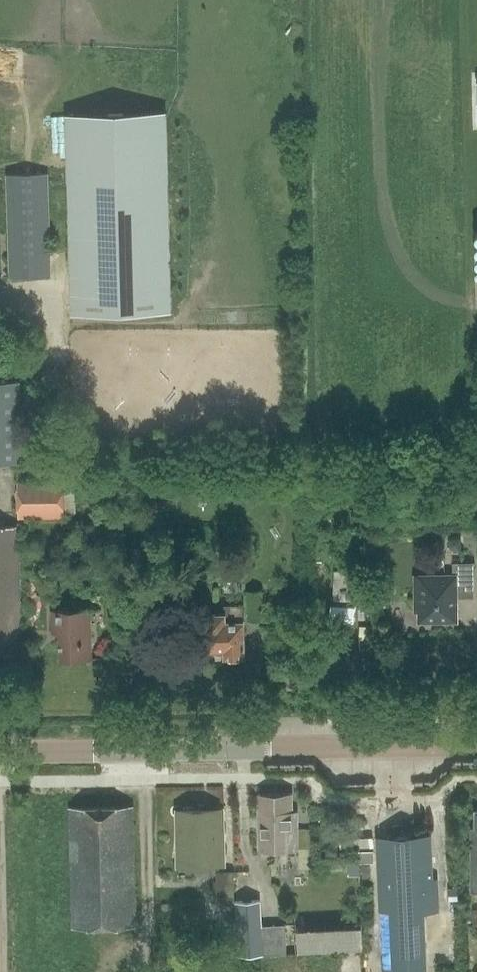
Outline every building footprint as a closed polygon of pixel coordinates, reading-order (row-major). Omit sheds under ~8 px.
[(72,314),(173,311),(167,112),(66,115),(72,314)] [(9,218),(10,277),(50,277),(48,174),(7,175),(8,206),(0,206),(0,218),(9,218)] [(22,463),(21,382),(0,383),(0,463),(22,463)] [(75,489),(64,489),(64,482),(18,483),(19,519),(65,518),(65,512),(76,512),(75,489)] [(23,669),(20,526),(0,526),(0,676),(4,676),(4,669),(23,669)] [(450,540),(450,546),(455,551),(461,551),(461,540),(450,540)] [(454,563),(454,575),(415,576),(416,611),(420,611),(420,622),(458,621),(457,592),(475,592),(474,563),(454,563)] [(366,571),(335,571),(335,600),(365,600),(366,571)] [(226,657),(245,656),(244,621),(243,604),(225,605),(225,614),(198,614),(199,650),(217,649),(217,651),(225,651),(226,657)] [(61,660),(93,659),(91,610),(52,611),(53,633),(60,633),(61,660)] [(260,850),(299,850),(298,811),(293,811),(293,795),(293,794),(259,794),(258,795),(259,795),(260,850)] [(70,808),(72,928),(137,927),(134,807),(70,808)] [(179,867),(225,866),(223,809),(178,810),(179,867)] [(423,913),(438,912),(437,879),(432,879),(431,834),(378,837),(380,911),(390,910),(391,967),(381,968),(382,971),(424,971),(423,913)] [(359,850),(360,862),(376,861),(375,849),(359,850)] [(360,864),(350,864),(350,876),(360,876),(360,864)] [(235,903),(234,871),(217,871),(218,903),(235,903)] [(457,890),(449,890),(450,900),(458,900),(457,890)] [(286,924),(263,926),(261,900),(236,902),(240,956),(287,953),(287,954),(364,949),(362,917),(345,918),(346,926),(286,930),(286,924)]
